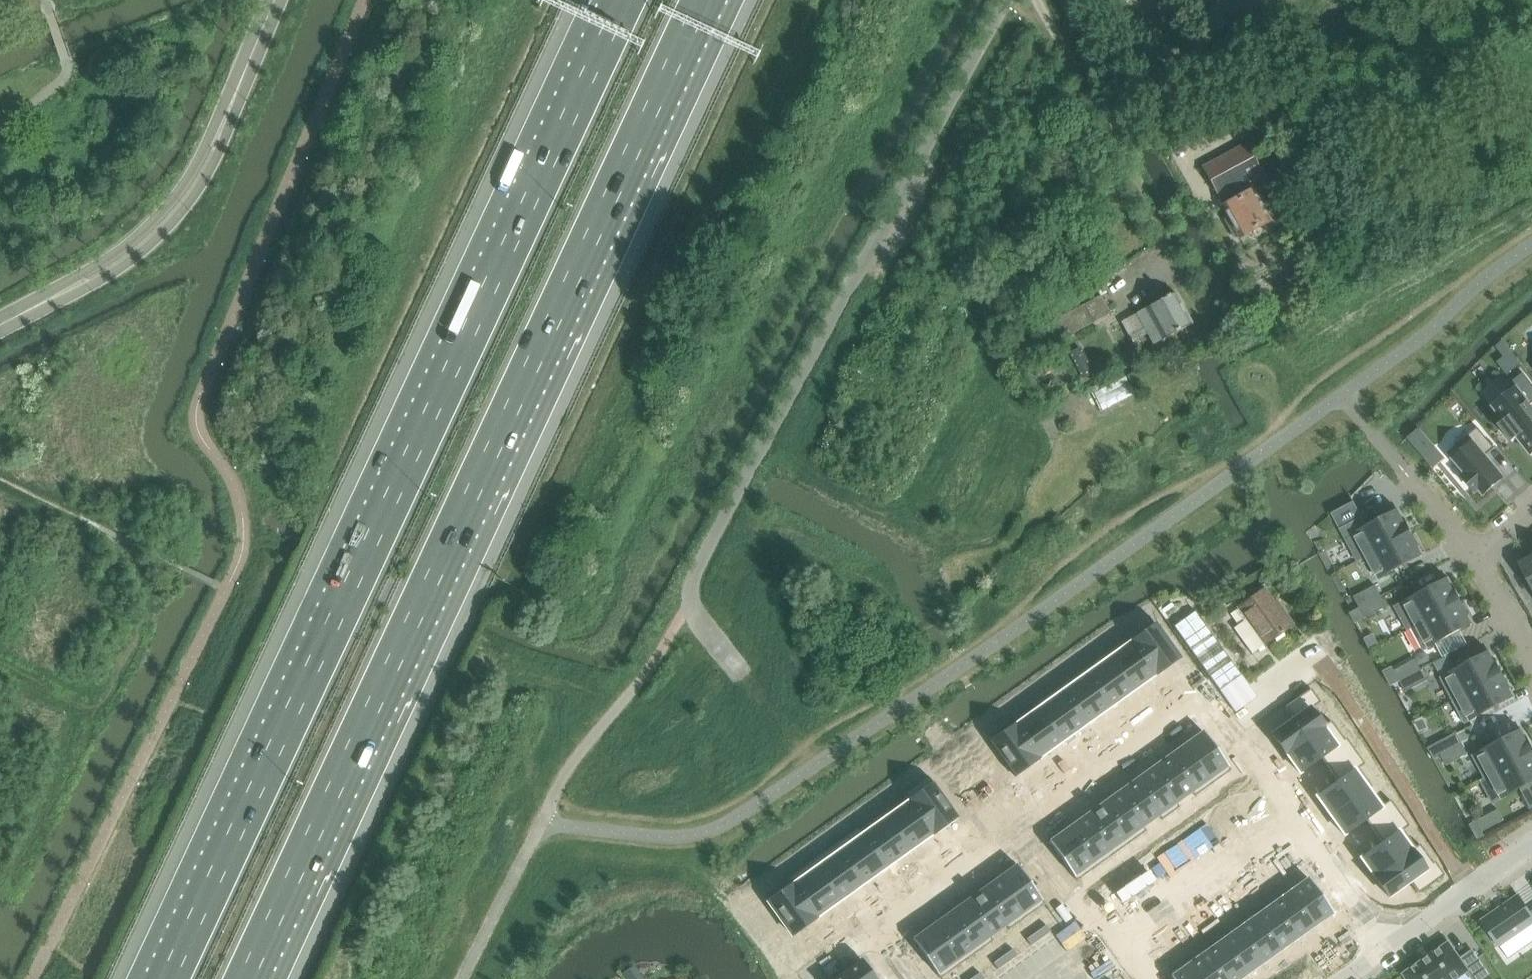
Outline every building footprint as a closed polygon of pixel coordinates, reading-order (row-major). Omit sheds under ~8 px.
[(1251,178),(1262,172),(1247,143),(1203,166),(1232,222),(1240,236),(1269,221),(1249,184),(1253,182),(1251,178)] [(1191,324),(1174,292),(1136,313),(1137,314),(1122,322),(1133,340),(1148,332),(1154,344),(1191,324)] [(1102,297),(1056,322),(1065,338),(1111,313),(1102,297)] [(1503,340),(1496,347),(1504,357),(1511,352),(1505,342),(1503,340)] [(1141,384),(1135,373),(1129,376),(1135,387),(1141,384)] [(1524,373),(1506,387),(1511,394),(1494,407),(1506,422),(1500,426),(1513,442),(1518,438),(1531,455),(1531,454),(1531,407),(1531,405),(1531,404),(1531,384),(1524,373)] [(1484,495),(1504,478),(1486,457),(1496,448),(1478,428),(1467,437),(1468,438),(1450,454),(1466,474),(1463,477),(1476,493),(1480,489),(1484,495)] [(1444,458),(1419,429),(1408,439),(1433,468),(1444,458)] [(1359,561),(1411,533),(1399,511),(1368,528),(1362,517),(1341,528),(1359,561)] [(1423,555),(1411,533),(1359,561),(1368,557),(1379,578),(1423,555)] [(1520,562),(1531,585),(1531,556),(1520,562)] [(1408,630),(1461,601),(1449,579),(1397,607),(1408,630)] [(1381,596),(1376,586),(1355,597),(1360,608),(1381,596)] [(1238,607),(1247,619),(1236,626),(1244,637),(1255,652),(1293,625),(1282,611),(1280,612),(1264,589),(1238,607)] [(1387,607),(1381,596),(1360,608),(1366,618),(1387,607)] [(1473,624),(1461,601),(1408,630),(1409,630),(1413,628),(1424,649),(1473,624)] [(1156,624),(1132,641),(1156,674),(1180,657),(1156,624)] [(1132,641),(1109,658),(1133,691),(1156,674),(1132,641)] [(1454,700),(1502,675),(1490,652),(1442,678),(1454,700)] [(1109,658),(1085,675),(1109,708),(1133,691),(1109,658)] [(1422,670),(1416,660),(1395,671),(1400,681),(1422,670)] [(1427,681),(1422,670),(1400,681),(1406,692),(1427,681)] [(1085,675),(1062,691),(1086,725),(1109,708),(1085,675)] [(1514,697),(1502,675),(1454,700),(1466,723),(1514,697)] [(1294,719),(1273,734),(1287,753),(1324,727),(1311,709),(1321,702),(1311,688),(1285,707),(1294,719)] [(1062,691),(1039,708),(1062,741),(1086,725),(1062,691)] [(1039,708),(1015,725),(1039,758),(1062,741),(1039,708)] [(1015,725),(991,742),(1015,775),(1039,758),(1015,725)] [(1324,727),(1287,753),(1300,772),(1322,757),(1330,769),(1356,751),(1346,738),(1336,745),(1324,727)] [(1204,731),(1185,745),(1210,780),(1229,766),(1204,731)] [(1531,754),(1531,748),(1523,731),(1474,756),(1486,778),(1482,780),(1482,781),(1531,754)] [(1462,744),(1457,733),(1435,744),(1441,755),(1462,744)] [(1435,744),(1428,749),(1433,759),(1441,755),(1435,744)] [(1468,754),(1462,744),(1441,755),(1447,766),(1468,754)] [(1185,745),(1168,756),(1193,792),(1210,780),(1185,745)] [(1339,781),(1317,796),(1331,815),(1368,788),(1355,771),(1365,764),(1356,751),(1330,769),(1339,781)] [(1531,782),(1531,754),(1482,781),(1494,803),(1531,782)] [(1168,756),(1151,768),(1177,803),(1193,792),(1168,756)] [(1151,768),(1135,780),(1160,815),(1177,803),(1151,768)] [(1135,780),(1118,792),(1143,827),(1160,815),(1135,780)] [(934,784),(910,801),(934,834),(958,817),(934,784)] [(1368,788),(1331,815),(1345,834),(1366,819),(1374,831),(1400,812),(1390,799),(1381,806),(1368,788)] [(1233,791),(1223,798),(1228,805),(1237,798),(1233,791)] [(1118,792),(1102,804),(1127,839),(1143,827),(1118,792)] [(910,801),(886,817),(910,851),(934,834),(910,801)] [(1216,803),(1206,810),(1211,817),(1221,810),(1216,803)] [(1102,804),(1085,816),(1110,851),(1127,839),(1102,804)] [(1206,810),(1197,817),(1201,824),(1211,817),(1206,810)] [(1470,825),(1471,828),(1475,834),(1478,840),(1485,836),(1483,832),(1504,820),(1498,810),(1475,822),(1470,825)] [(1383,842),(1361,858),(1375,877),(1412,850),(1399,832),(1409,825),(1400,812),(1374,831),(1383,842)] [(1085,816),(1069,828),(1094,863),(1110,851),(1085,816)] [(886,817),(863,834),(887,867),(910,851),(886,817)] [(1183,827),(1173,834),(1178,840),(1188,833),(1183,827)] [(1069,828),(1049,841),(1075,877),(1094,863),(1069,828)] [(863,834),(840,851),(863,884),(887,867),(863,834)] [(1173,834),(1164,841),(1168,847),(1178,840),(1173,834)] [(1412,850),(1375,877),(1389,896),(1410,881),(1419,893),(1445,875),(1435,861),(1425,868),(1412,850)] [(840,851),(816,868),(840,901),(863,884),(840,851)] [(1150,851),(1140,858),(1145,864),(1155,857),(1150,851)] [(1140,858),(1130,865),(1135,871),(1145,864),(1140,858)] [(1282,859),(1272,866),(1277,873),(1286,866),(1282,859)] [(1018,864),(998,878),(1024,913),(1043,899),(1018,864)] [(1272,866),(1262,873),(1267,880),(1277,873),(1272,866)] [(816,868),(793,885),(817,918),(840,901),(816,868)] [(1117,874),(1107,881),(1112,888),(1121,881),(1117,874)] [(1309,877),(1290,891),(1315,926),(1334,913),(1309,877)] [(998,878),(982,890),(1007,925),(1024,913),(998,878)] [(1107,881),(1097,888),(1102,895),(1112,888),(1107,881)] [(1249,883),(1239,890),(1244,897),(1253,890),(1249,883)] [(793,885),(769,902),(793,935),(817,918),(793,885)] [(982,890),(965,902),(990,937),(1007,925),(982,890)] [(1239,890),(1229,897),(1234,904),(1244,897),(1239,890)] [(1290,891),(1273,903),(1298,938),(1315,926),(1290,891)] [(1483,921),(1507,956),(1509,959),(1531,943),(1531,913),(1531,914),(1523,902),(1519,896),(1518,896),(1519,898),(1512,902),(1484,921),(1483,920),(1483,921)] [(965,902),(949,914),(974,949),(990,937),(965,902)] [(1273,903),(1257,915),(1282,950),(1298,938),(1273,903)] [(1215,907),(1206,914),(1210,921),(1220,913),(1215,907)] [(949,914),(932,926),(957,961),(974,949),(949,914)] [(1206,914),(1196,921),(1201,927),(1210,921),(1206,914)] [(1257,915),(1240,927),(1265,962),(1282,950),(1257,915)] [(1047,925),(1037,932),(1042,938),(1051,931),(1047,925)] [(932,926),(913,939),(938,974),(957,961),(932,926)] [(1240,927),(1223,939),(1249,974),(1265,962),(1240,927)] [(1182,931),(1173,938),(1177,944),(1187,937),(1182,931)] [(1037,932),(1027,939),(1032,945),(1042,938),(1037,932)] [(1173,938),(1163,945),(1167,951),(1177,944),(1173,938)] [(1207,951),(1227,978),(1241,978),(1249,974),(1223,939),(1207,951)] [(1404,974),(1407,978),(1458,978),(1468,972),(1473,978),(1482,978),(1489,974),(1473,951),(1461,959),(1450,942),(1404,974)] [(1014,948),(1004,955),(1008,962),(1018,955),(1014,948)] [(1190,963),(1202,978),(1227,978),(1207,951),(1190,963)] [(1004,955),(994,962),(999,969),(1008,962),(1004,955)] [(835,978),(875,978),(861,960),(835,978)] [(1171,976),(1173,978),(1202,978),(1190,963),(1171,976)] [(625,975),(627,978),(643,978),(635,968),(625,975)]
